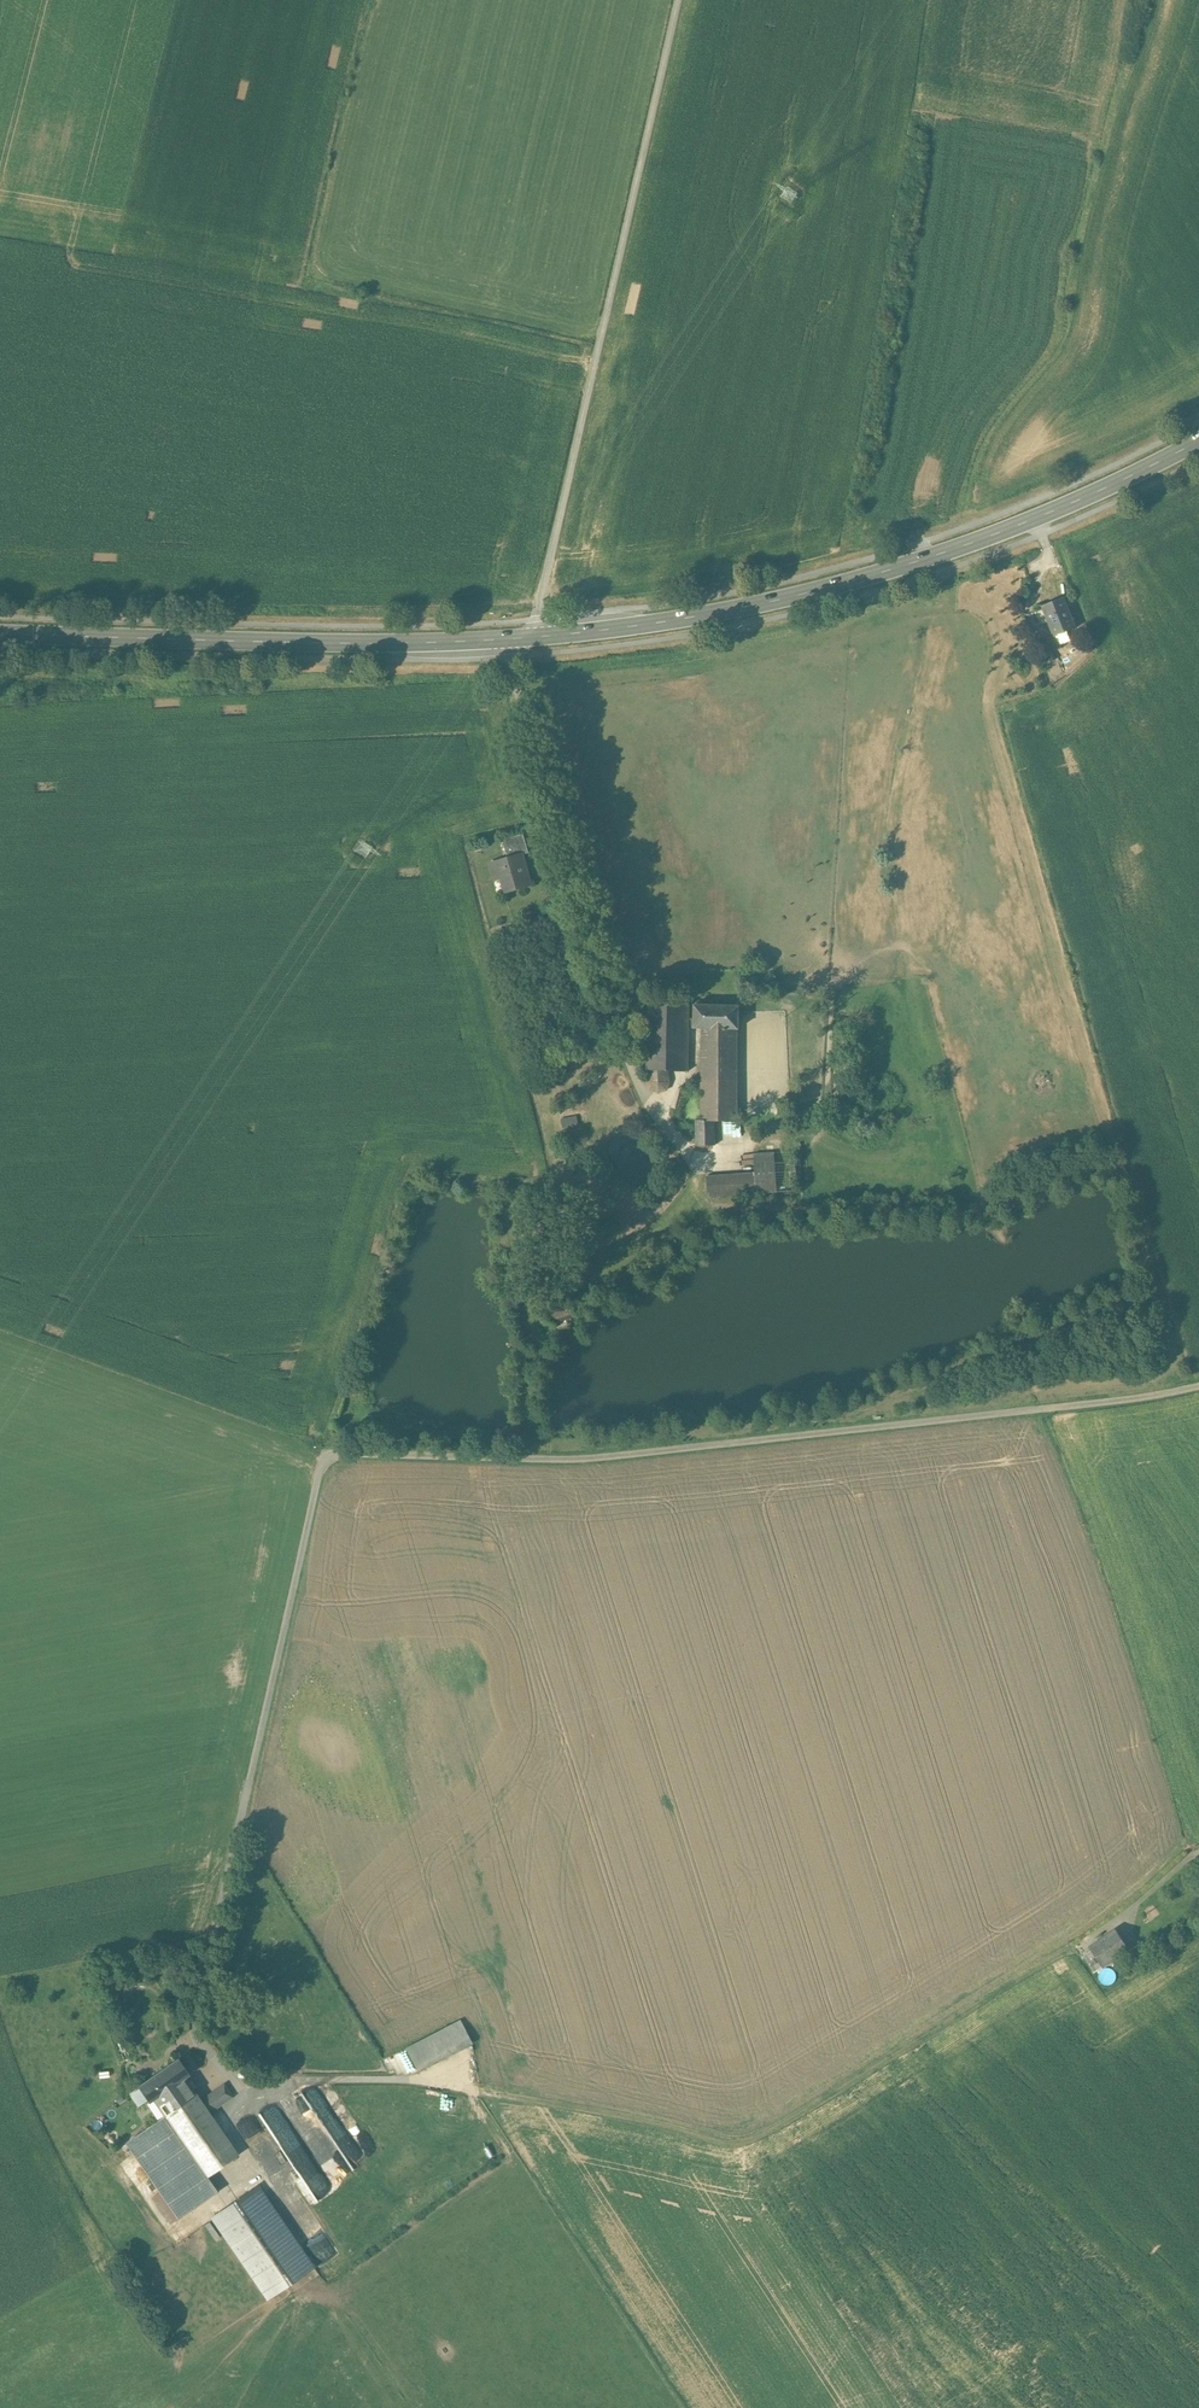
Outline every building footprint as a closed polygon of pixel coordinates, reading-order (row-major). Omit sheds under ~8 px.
[(1063,598),(1042,606),(1054,637),(1075,629),(1063,598)] [(524,833),(503,840),(508,858),(521,854),(521,855),(522,855),(530,852),(524,833)] [(508,858),(491,863),(496,881),(497,880),(497,878),(506,875),(510,891),(531,885),(522,855),(521,855),(521,854),(508,858)] [(689,1006),(648,1004),(646,1071),(670,1072),(688,1073),(689,1029),(689,1020),(689,1006)] [(738,1007),(694,1006),(694,1020),(689,1020),(689,1029),(702,1029),(737,1030),(738,1030),(738,1007)] [(737,1030),(702,1029),(701,1121),(701,1122),(716,1122),(736,1122),(737,1030)] [(670,1072),(646,1071),(646,1082),(650,1091),(659,1093),(666,1089),(670,1083),(670,1072)] [(565,1127),(580,1123),(577,1114),(562,1118),(565,1127)] [(716,1122),(701,1122),(701,1121),(696,1121),(696,1146),(715,1146),(716,1122)] [(797,1153),(755,1156),(757,1174),(758,1195),(799,1192),(797,1153)] [(757,1174),(707,1178),(709,1198),(758,1195),(757,1174)] [(1091,1949),(1101,1964),(1127,1949),(1115,1929),(1089,1945),(1091,1949)] [(1166,1939),(1145,1953),(1150,1960),(1170,1947),(1166,1939)] [(1095,1968),(1101,1964),(1091,1949),(1085,1952),(1095,1968)] [(461,2020),(406,2049),(415,2066),(470,2037),(461,2020)] [(177,2059),(138,2086),(149,2101),(184,2077),(188,2075),(177,2059)] [(184,2077),(153,2098),(165,2115),(207,2176),(208,2176),(237,2155),(208,2113),(200,2101),(184,2077)] [(224,2085),(200,2101),(208,2113),(232,2096),(224,2085)] [(442,2106),(456,2109),(459,2098),(444,2094),(442,2106)] [(165,2115),(146,2128),(146,2129),(126,2143),(160,2192),(178,2218),(218,2191),(208,2176),(207,2176),(165,2115)] [(313,2267),(257,2185),(211,2217),(267,2299),(313,2267)] [(178,2218),(160,2192),(152,2197),(170,2224),(178,2218)]
